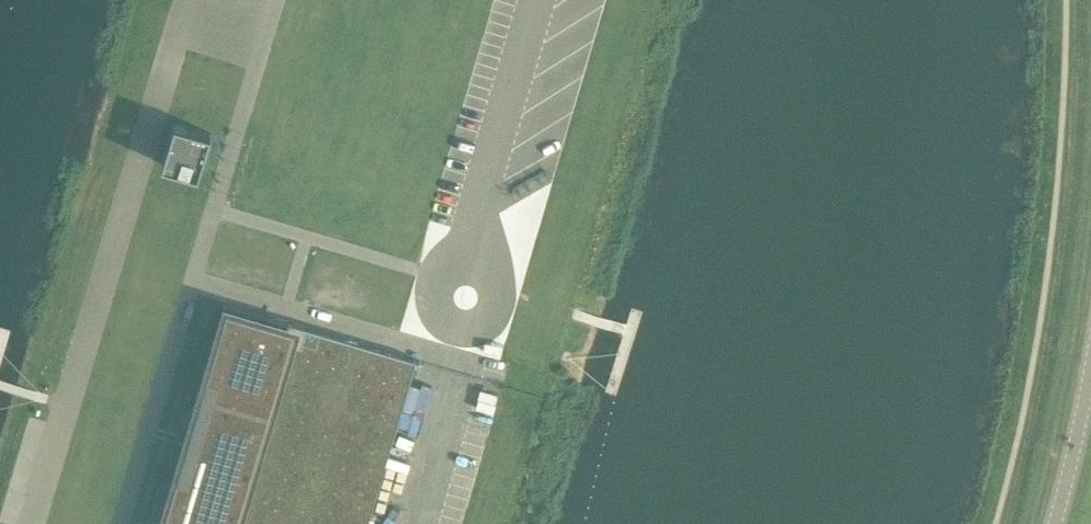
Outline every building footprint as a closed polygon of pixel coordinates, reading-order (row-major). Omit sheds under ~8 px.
[(198,175),(210,133),(174,122),(162,164),(198,175)] [(157,523),(367,523),(416,359),(223,302),(157,523)]
